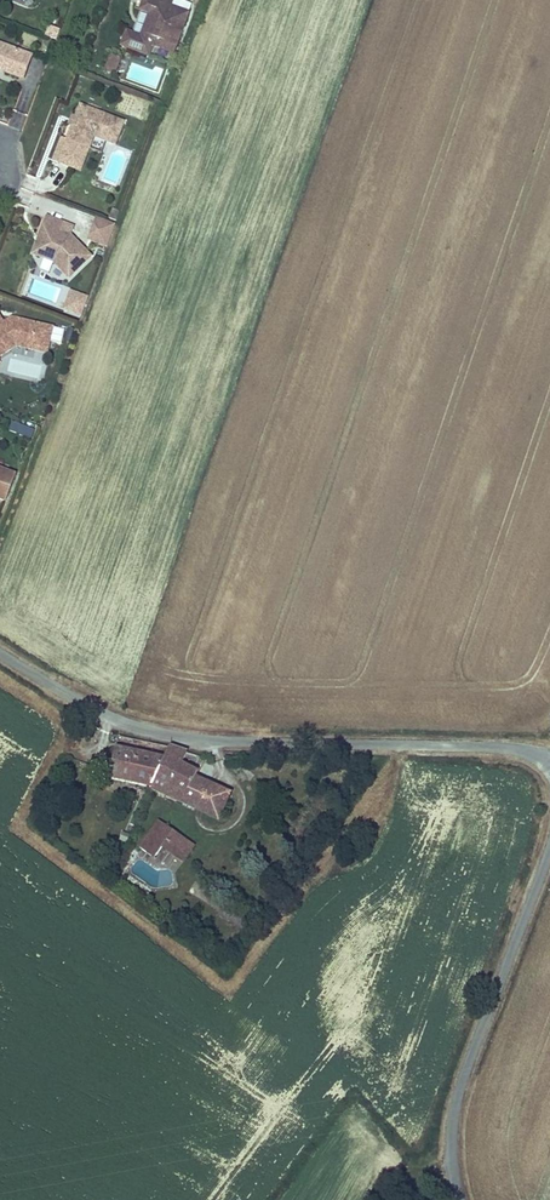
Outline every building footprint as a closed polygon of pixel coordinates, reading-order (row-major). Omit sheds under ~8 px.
[(177,47),(183,31),(173,28),(178,10),(151,0),(144,0),(140,10),(149,14),(140,37),(126,32),(121,45),(150,57),(153,48),(157,39),(177,47)] [(173,28),(183,31),(189,14),(178,10),(173,28)] [(49,26),(45,36),(56,40),(60,31),(49,26)] [(153,48),(174,55),(177,47),(157,39),(153,48)] [(6,70),(5,73),(23,80),(32,58),(0,46),(0,68),(6,70)] [(116,75),(122,58),(109,54),(103,71),(116,75)] [(76,119),(74,126),(67,143),(62,141),(54,161),(70,167),(73,160),(84,164),(89,151),(94,138),(106,143),(116,146),(125,124),(81,107),(76,119)] [(106,143),(94,138),(89,151),(102,156),(106,143)] [(70,167),(81,172),(84,164),(73,160),(70,167)] [(116,222),(119,212),(112,209),(109,219),(116,222)] [(96,217),(87,241),(107,248),(116,225),(96,217)] [(42,242),(38,241),(34,252),(45,256),(44,260),(54,264),(63,271),(65,268),(74,276),(92,257),(70,238),(60,234),(62,225),(47,219),(40,237),(44,238),(42,242)] [(65,268),(63,271),(71,279),(74,276),(65,268)] [(71,291),(63,311),(81,318),(89,298),(71,291)] [(53,329),(22,322),(21,325),(13,323),(14,320),(13,319),(4,325),(0,319),(0,357),(15,347),(32,351),(35,340),(50,343),(53,329)] [(35,340),(32,351),(47,355),(50,343),(35,340)] [(10,423),(8,434),(33,438),(35,427),(10,423)] [(5,503),(15,476),(0,470),(0,501),(5,503)] [(181,761),(185,749),(171,745),(167,754),(181,761)] [(110,779),(151,786),(166,756),(115,747),(110,779)] [(181,761),(167,754),(166,756),(151,786),(197,807),(208,780),(197,775),(200,770),(181,761)] [(208,780),(197,807),(221,818),(231,791),(208,780)] [(164,828),(154,821),(145,835),(154,842),(164,828)] [(154,842),(145,835),(136,849),(152,858),(159,847),(168,853),(178,837),(164,828),(154,842)] [(182,861),(191,846),(178,837),(168,853),(182,861)] [(218,900),(220,895),(203,887),(198,897),(215,905),(218,900)]
